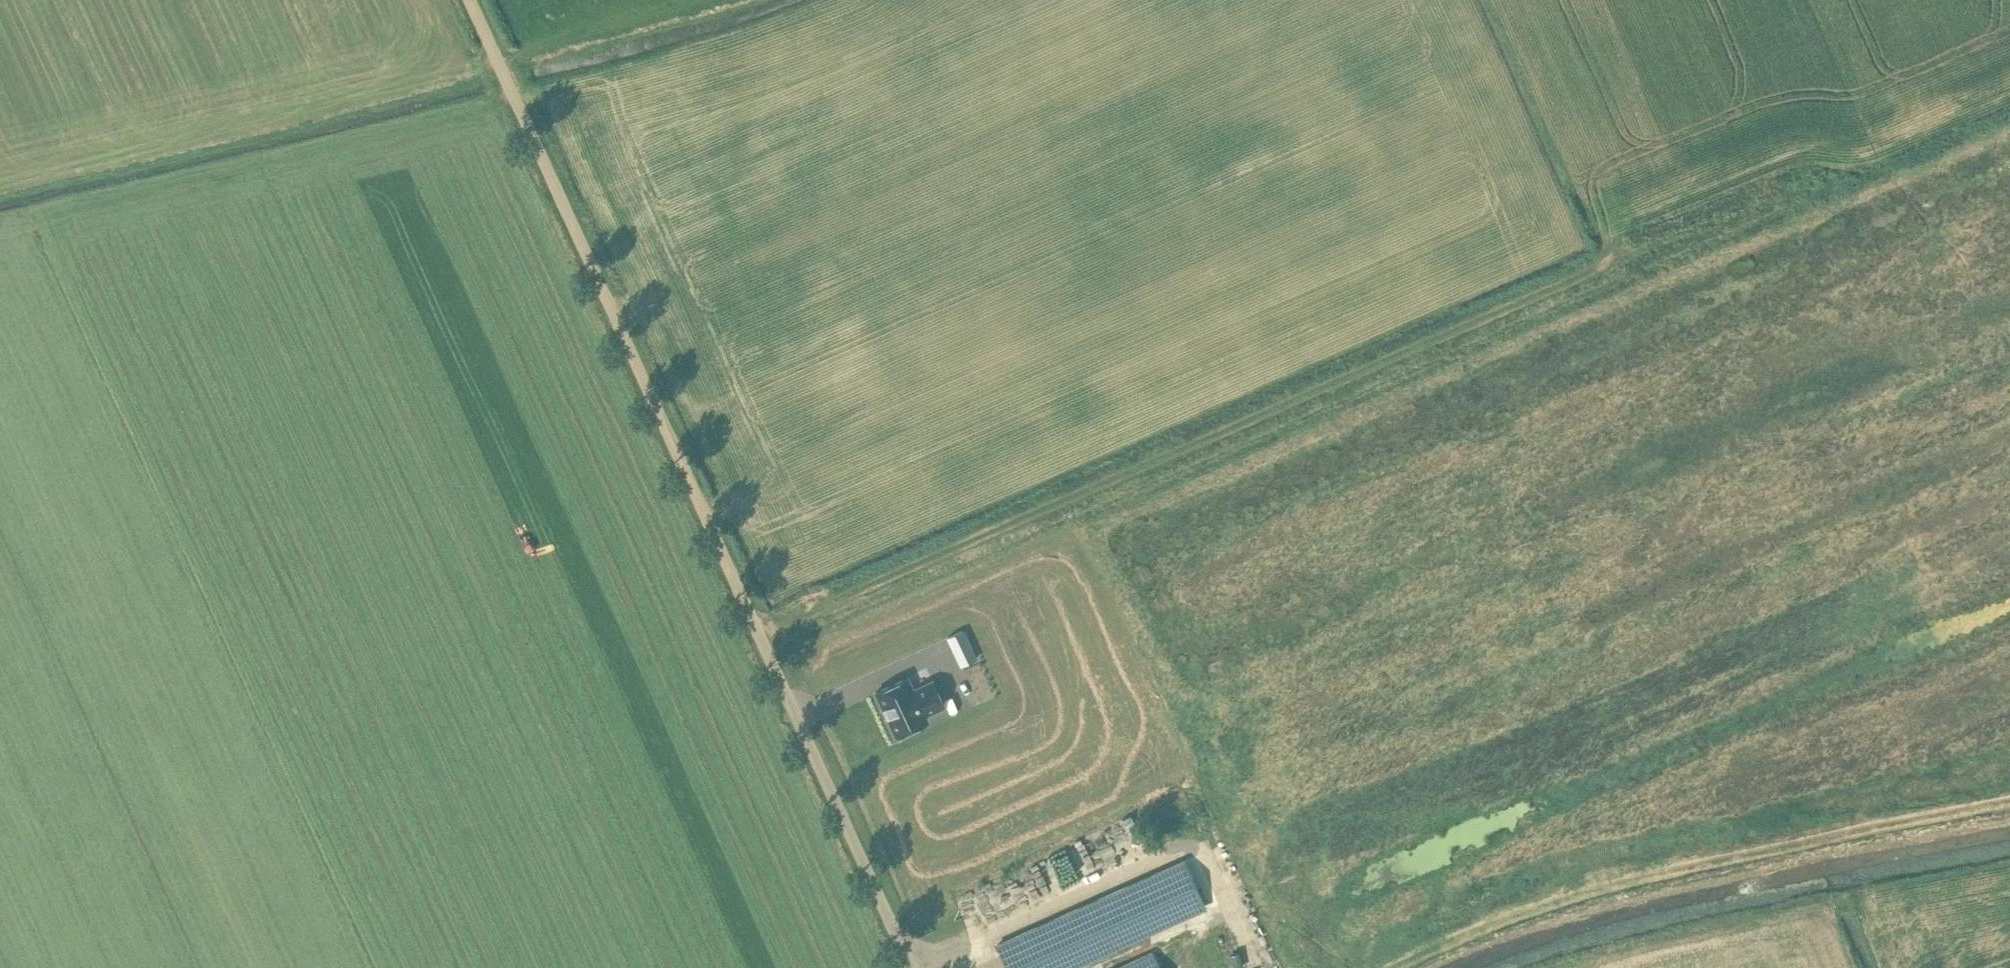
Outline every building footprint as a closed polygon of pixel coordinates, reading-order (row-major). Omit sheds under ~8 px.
[(964,629),(948,637),(954,651),(960,664),(977,657),(971,644),(964,629)] [(913,692),(906,677),(876,691),(896,734),(926,720),(923,714),(943,704),(932,680),(920,686),(921,688),(913,692)] [(997,945),(1007,967),(1067,967),(1074,965),(1143,934),(1145,933),(1187,914),(1166,868),(1015,936),(997,945)] [(1153,951),(1116,967),(1160,967),(1153,951)]
